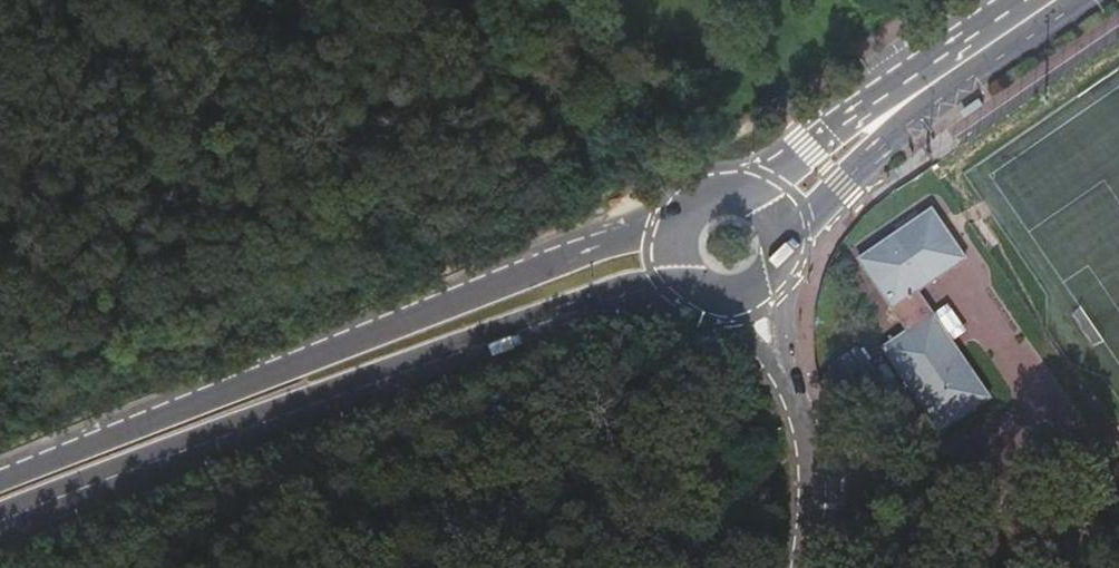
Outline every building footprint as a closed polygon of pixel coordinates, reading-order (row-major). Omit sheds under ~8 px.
[(919,208),(846,261),(895,329),(871,348),(932,431),(979,397),(905,293),(955,257),(919,208)]
